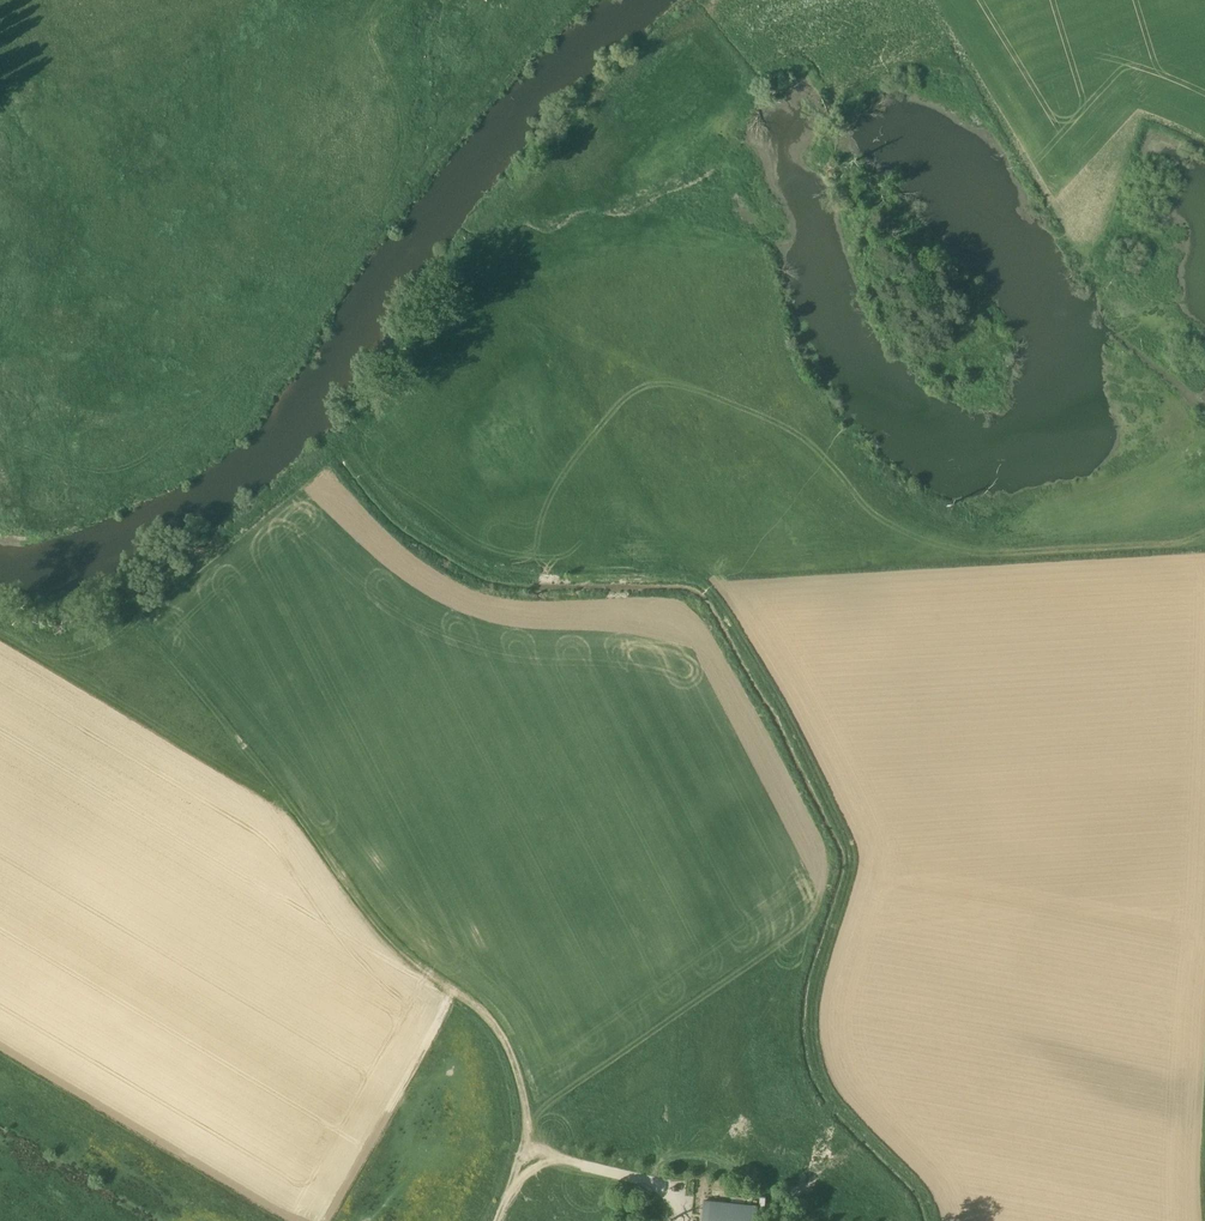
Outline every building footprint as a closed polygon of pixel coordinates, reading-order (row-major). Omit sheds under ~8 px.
[(705,1199),(702,1220),(757,1220),(758,1205),(705,1199)]
